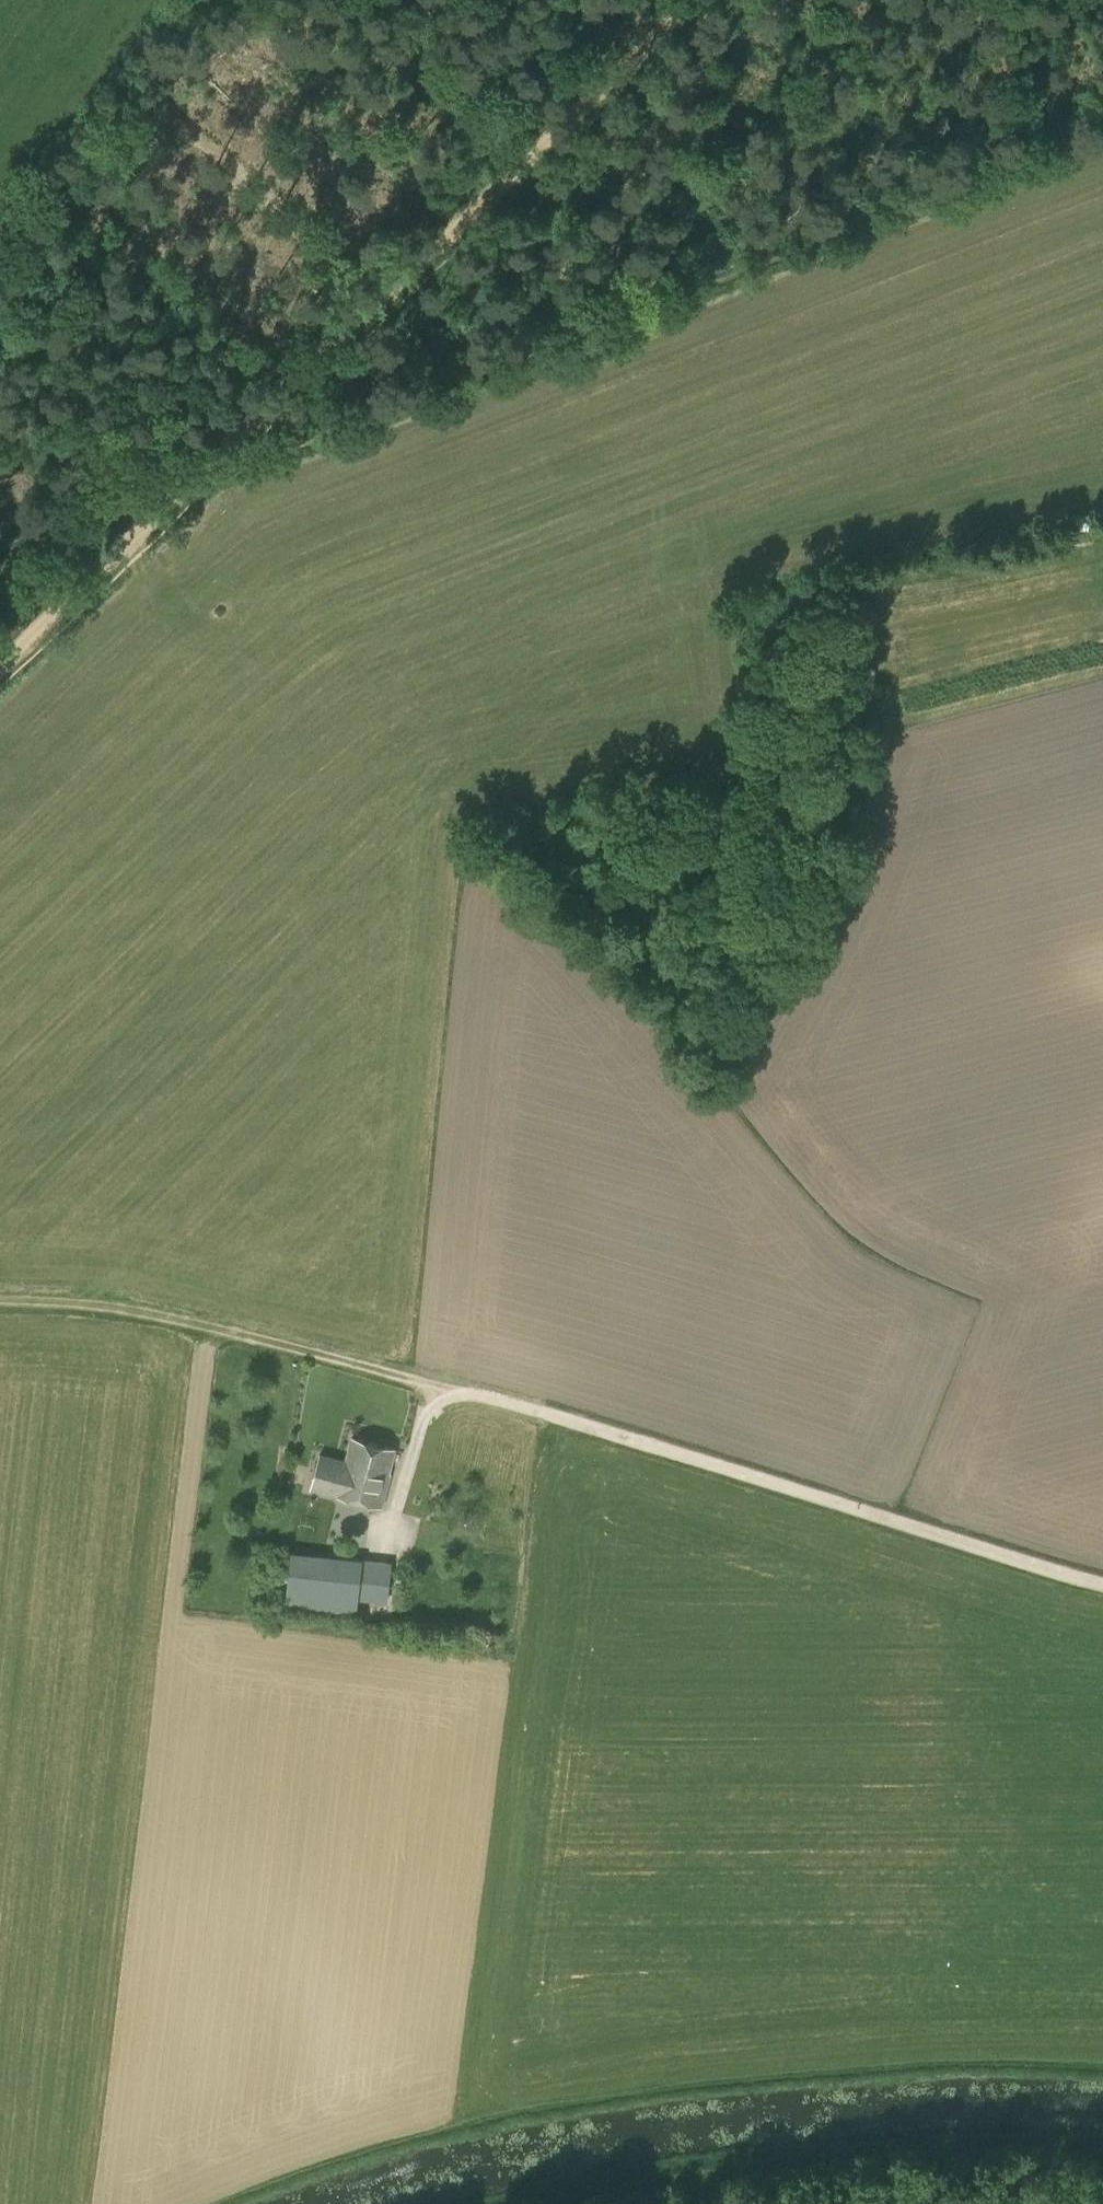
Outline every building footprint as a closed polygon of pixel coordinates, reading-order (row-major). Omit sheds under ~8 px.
[(346,1461),(341,1459),(332,1493),(382,1506),(396,1449),(352,1437),(346,1461)] [(341,1459),(320,1454),(311,1488),(332,1493),(341,1459)] [(291,1552),(285,1609),(357,1616),(358,1600),(388,1602),(392,1562),(361,1558),(361,1560),(291,1552)]
